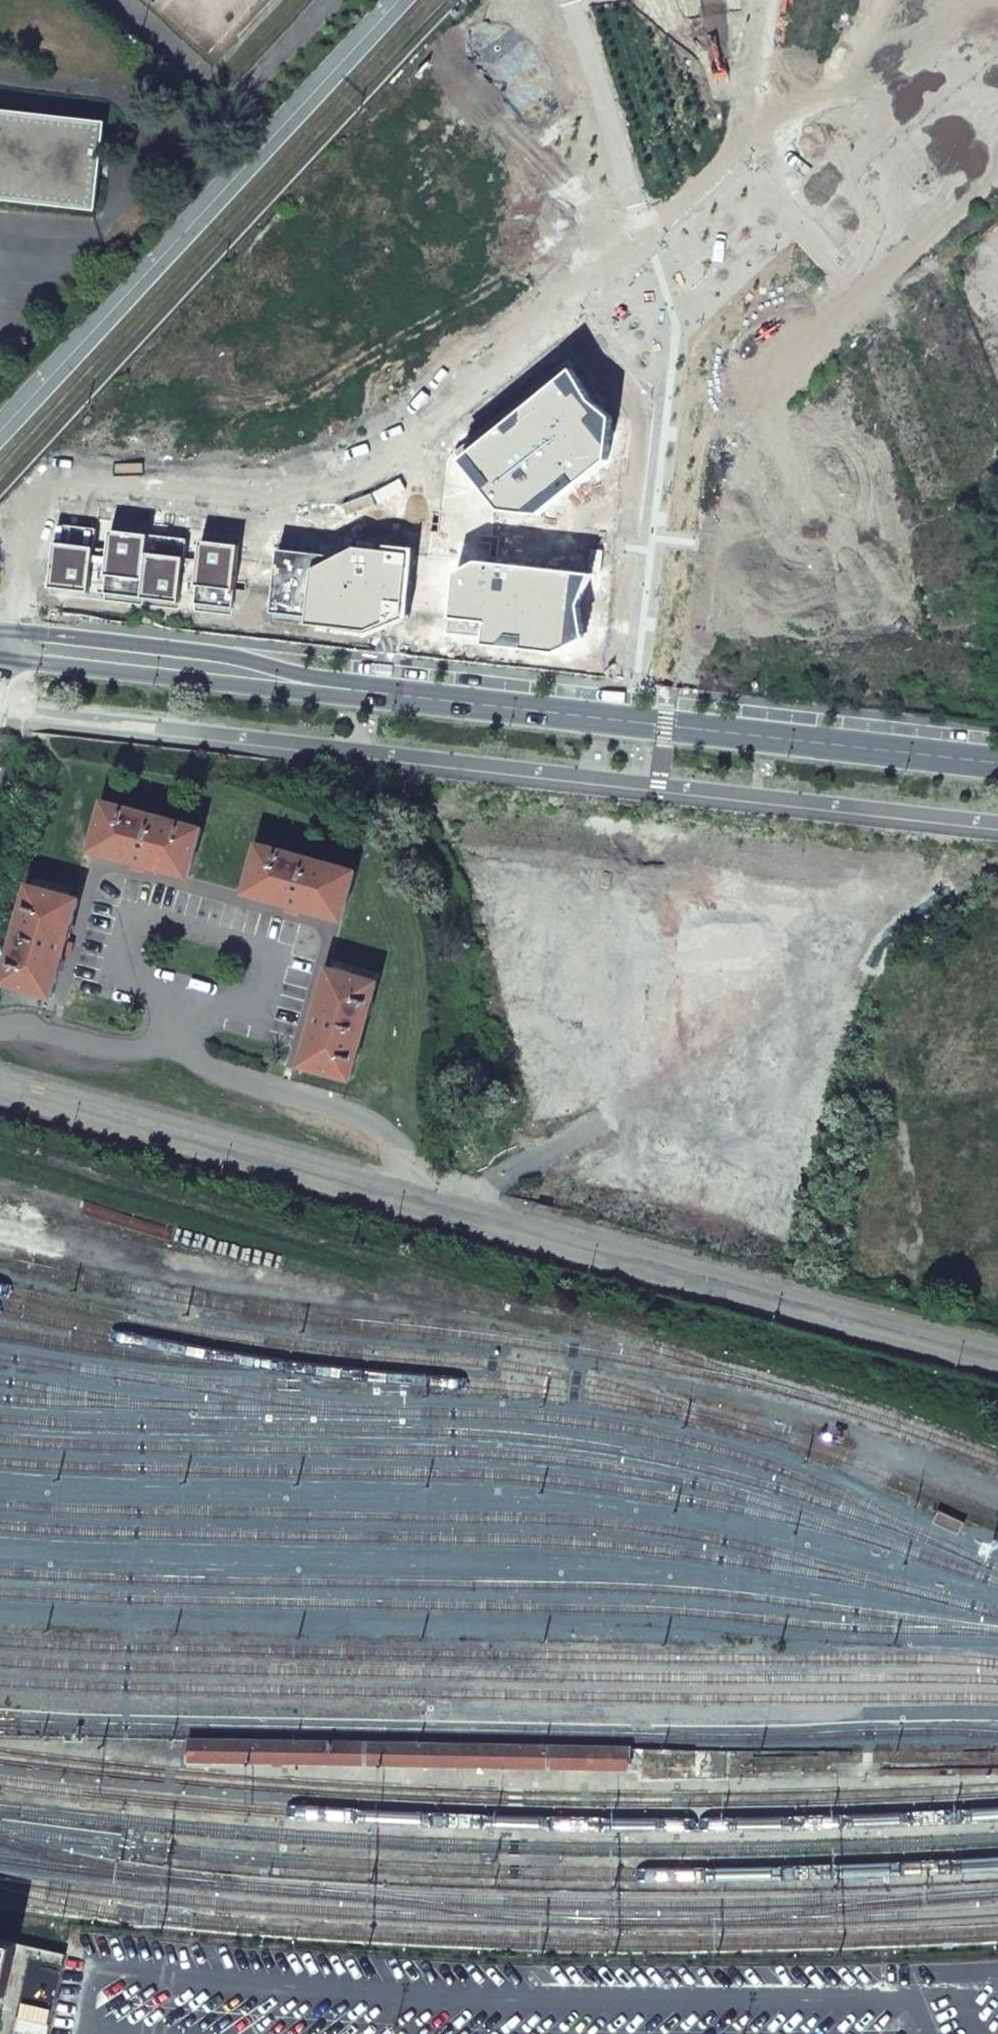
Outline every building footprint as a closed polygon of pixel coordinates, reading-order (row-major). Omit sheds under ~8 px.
[(106,124),(0,111),(0,200),(97,210),(106,124)] [(592,404),(572,367),(459,461),(500,511),(537,514),(607,460),(613,417),(592,404)] [(98,529),(58,524),(49,592),(233,614),(241,546),(202,541),(200,561),(187,559),(190,539),(111,529),(109,548),(96,546),(98,529)] [(337,555),(278,548),(271,610),(307,614),(306,630),(364,636),(407,620),(415,546),(360,540),(337,555)] [(553,654),(584,638),(579,605),(593,574),(480,561),(457,571),(450,632),(485,636),(484,645),(553,654)] [(105,802),(91,851),(188,878),(201,829),(105,802)] [(259,844),(245,893),(342,919),(356,870),(259,844)] [(29,884),(1,984),(52,997),(80,899),(29,884)] [(329,969),(302,1066),(350,1079),(377,983),(329,969)] [(959,1533),(964,1524),(939,1511),(934,1522),(959,1533)] [(363,1741),(184,1741),(183,1764),(362,1765),(363,1741)] [(628,1769),(629,1749),(369,1744),(367,1764),(628,1769)] [(725,1779),(725,1750),(694,1750),(694,1779),(725,1779)] [(0,1938),(0,2001),(4,2001),(17,1942),(0,1938)]
